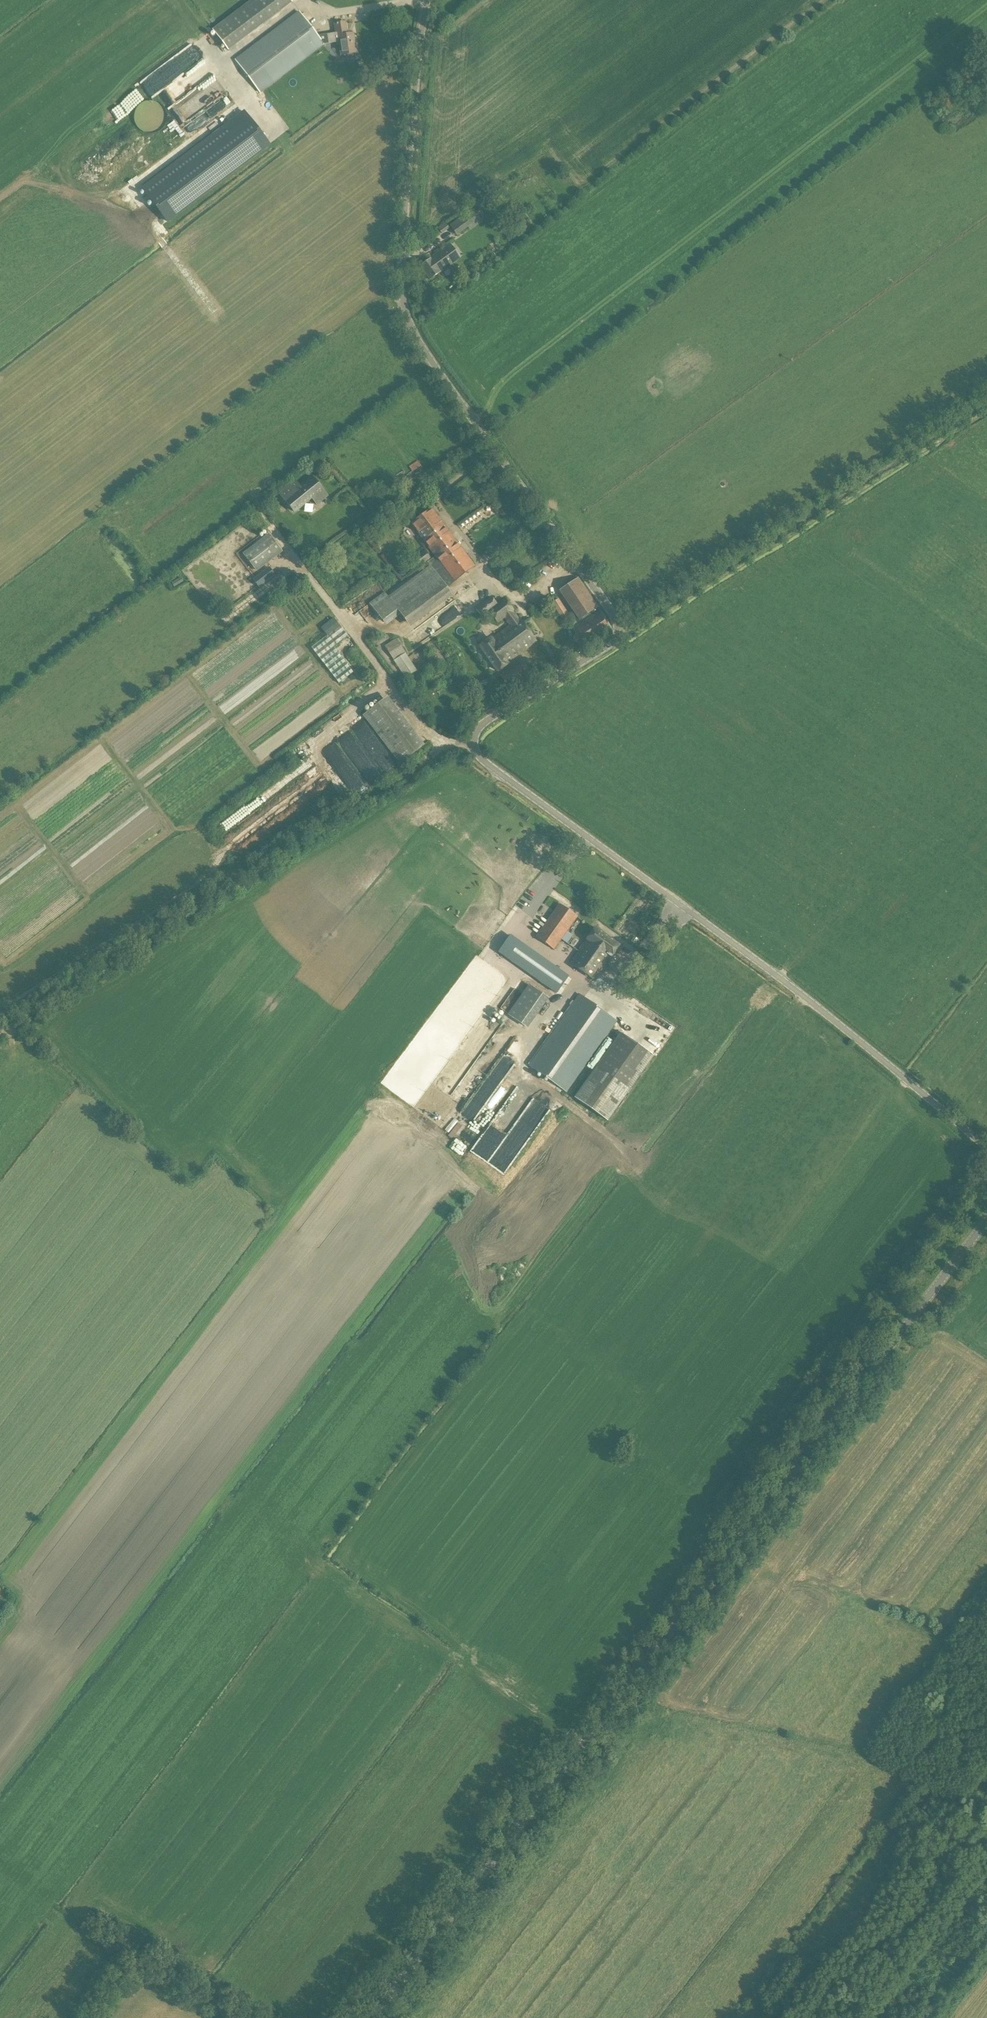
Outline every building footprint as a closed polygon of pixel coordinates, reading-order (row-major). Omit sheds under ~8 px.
[(292,3),(290,0),(252,0),(213,30),(228,51),(292,3)] [(318,36),(299,12),(235,60),(260,93),(324,45),(324,44),(339,42),(341,56),(346,55),(346,57),(348,59),(354,58),(355,56),(355,54),(356,53),(353,34),(347,35),(346,23),(334,24),(336,34),(318,36)] [(167,221),(269,144),(245,112),(143,189),(167,221)] [(456,235),(480,218),(473,209),(449,225),(456,235)] [(430,280),(460,258),(450,244),(420,266),(430,280)] [(328,496),(312,475),(299,485),(294,479),(279,492),(294,511),(311,497),(317,504),(328,496)] [(405,621),(449,590),(447,588),(455,581),(474,566),(432,509),(412,524),(436,556),(427,562),(430,566),(388,597),(384,592),(369,603),(386,625),(400,615),(405,621)] [(257,571),(283,551),(269,533),(243,553),(257,571)] [(417,569),(431,559),(425,551),(411,560),(417,569)] [(578,578),(564,588),(579,610),(574,613),(579,620),(598,607),(578,578)] [(497,605),(491,597),(476,608),(484,619),(491,614),(498,622),(505,617),(504,617),(513,611),(514,610),(505,599),(497,605)] [(519,619),(513,611),(504,617),(505,617),(510,625),(492,639),(491,638),(480,646),(497,671),(508,663),(507,662),(536,641),(520,618),(519,619)] [(588,645),(612,629),(600,611),(576,627),(588,645)] [(567,612),(560,617),(563,621),(570,617),(567,612)] [(335,618),(322,628),(327,635),(340,625),(335,618)] [(339,683),(353,672),(334,647),(348,636),(340,625),(312,647),(339,683)] [(393,660),(405,653),(397,639),(385,646),(393,660)] [(400,763),(419,749),(382,700),(363,715),(400,763)] [(554,950),(577,917),(559,904),(536,937),(554,950)] [(609,961),(620,945),(594,927),(586,939),(587,940),(570,963),(594,980),(608,960),(609,961)] [(498,954),(555,995),(568,977),(518,942),(511,937),(498,954)] [(523,1025),(544,996),(529,985),(508,1014),(523,1025)] [(566,1092),(617,1021),(579,994),(529,1065),(566,1092)] [(607,1121),(653,1055),(621,1032),(574,1098),(607,1121)]
